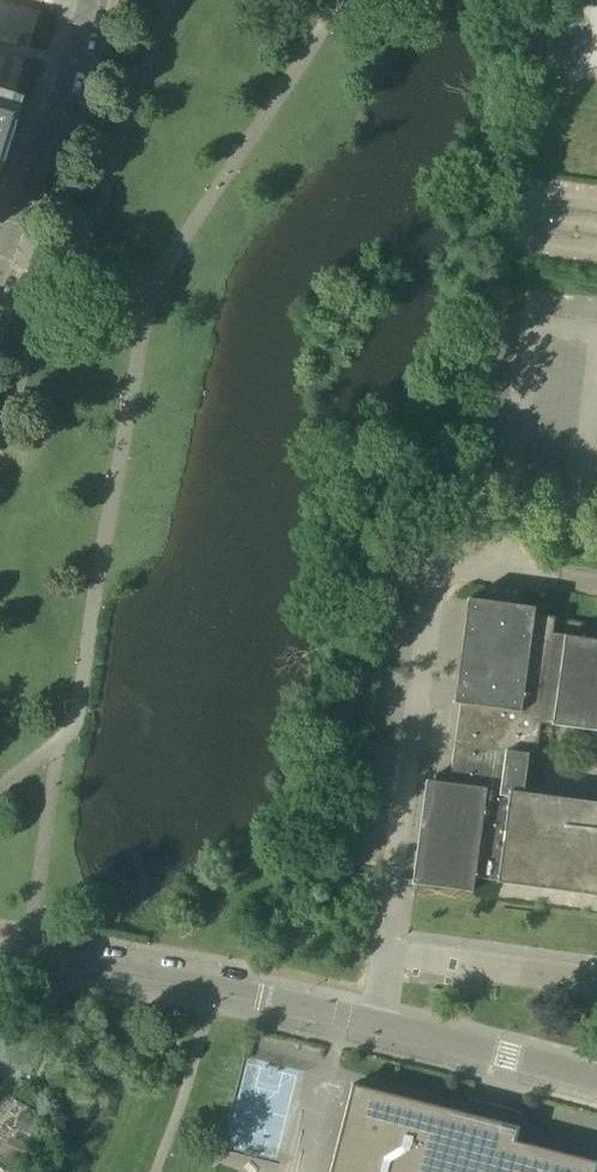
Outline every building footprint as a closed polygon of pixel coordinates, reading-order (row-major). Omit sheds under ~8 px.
[(16,97),(45,3),(43,2),(44,0),(0,0),(0,164),(4,165),(16,124),(8,121),(16,97)] [(535,609),(468,599),(454,703),(460,704),(450,783),(427,780),(413,881),(413,884),(473,892),(475,878),(497,882),(596,896),(596,803),(531,794),(537,756),(541,724),(596,731),(596,640),(553,634),(555,619),(534,616),(535,609)] [(466,1113),(353,1084),(332,1165),(330,1171),(595,1171),(596,1166),(596,1161),(516,1141),(519,1126),(518,1126),(466,1113)] [(21,1112),(14,1126),(29,1133),(36,1119),(21,1112)]
